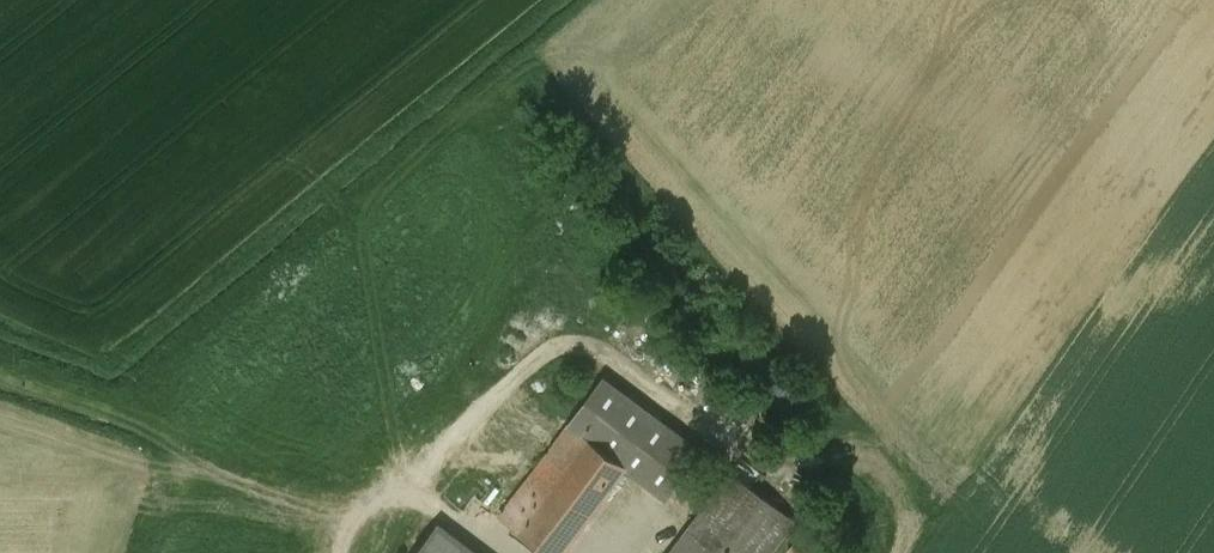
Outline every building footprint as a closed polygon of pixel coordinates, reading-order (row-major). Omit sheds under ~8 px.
[(700,451),(603,379),(570,423),(626,465),(666,496),(700,451)] [(500,516),(550,552),(560,552),(626,465),(570,423),(500,516)] [(670,552),(769,552),(795,519),(732,471),(670,552)] [(438,524),(417,552),(477,552),(438,524)]
